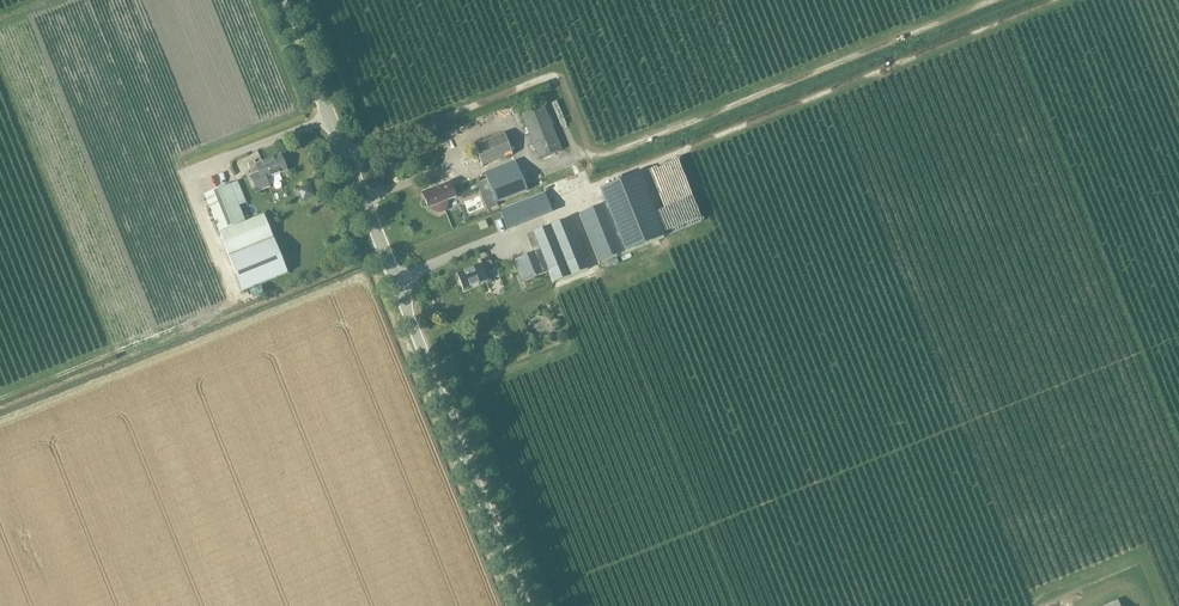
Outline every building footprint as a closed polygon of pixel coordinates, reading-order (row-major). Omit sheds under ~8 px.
[(538,159),(560,150),(543,105),(521,114),(538,159)] [(473,146),(482,169),(513,156),(504,134),(473,146)] [(670,152),(660,155),(664,167),(673,164),(670,152)] [(266,179),(286,171),(280,155),(255,165),(255,166),(249,168),(251,175),(249,176),(256,193),(269,188),(266,179)] [(643,181),(663,174),(657,158),(637,166),(643,181)] [(496,202),(526,190),(515,160),(484,172),(496,202)] [(449,183),(452,182),(449,174),(437,176),(439,186),(421,192),(427,207),(429,206),(431,209),(433,211),(436,212),(443,210),(445,207),(446,204),(445,200),(454,197),(449,183)] [(598,263),(625,252),(664,237),(639,175),(600,190),(606,203),(579,214),(598,263)] [(219,233),(228,256),(272,238),(263,215),(246,222),(230,184),(203,195),(214,222),(219,233)] [(553,213),(547,198),(545,193),(500,210),(508,231),(553,213)] [(587,267),(583,257),(568,218),(550,225),(551,226),(533,234),(539,250),(513,260),(522,281),(548,271),(552,283),(588,269),(587,267)] [(272,238),(228,256),(227,256),(242,292),(287,274),(272,238)] [(485,274),(491,271),(488,262),(481,265),(481,264),(456,274),(462,290),(487,280),(485,274)]
